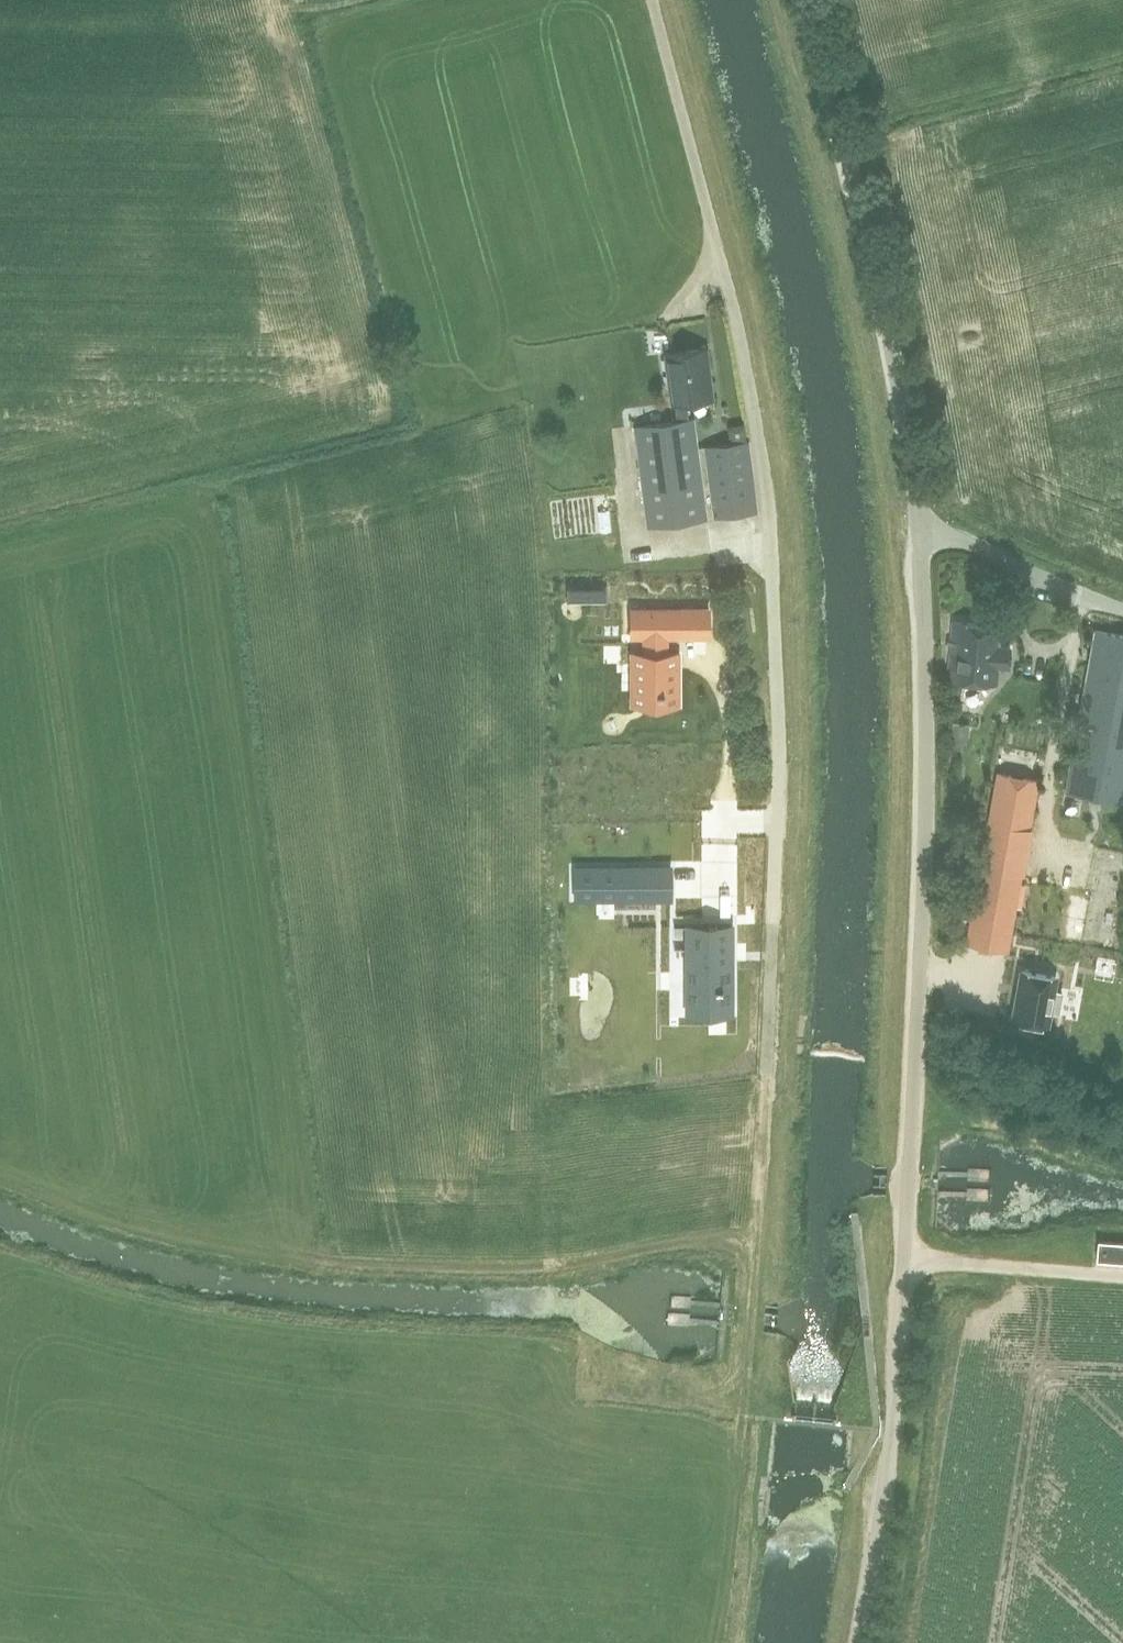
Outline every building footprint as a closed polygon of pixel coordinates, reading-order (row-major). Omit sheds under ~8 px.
[(714,397),(707,347),(666,353),(673,403),(676,403),(678,420),(634,426),(647,525),(708,517),(695,418),(690,419),(687,401),(714,397)] [(758,511),(748,440),(705,446),(714,517),(758,511)] [(708,608),(671,609),(672,634),(709,634),(708,608)] [(631,609),(631,634),(644,634),(666,634),(672,634),(671,609),(631,609)] [(996,682),(996,680),(997,669),(1011,670),(1013,646),(999,644),(1001,625),(954,621),(948,675),(948,677),(996,682)] [(1096,628),(1066,790),(1122,801),(1122,633),(1096,628)] [(644,651),(644,703),(677,704),(677,651),(666,651),(666,634),(644,634),(644,651)] [(968,723),(951,720),(947,743),(964,746),(968,723)] [(998,769),(966,942),(1007,950),(1039,776),(998,769)] [(574,866),(574,896),(643,896),(643,866),(574,866)] [(669,866),(643,866),(643,896),(669,896),(669,866)] [(657,900),(667,929),(676,926),(666,897),(657,900)] [(691,924),(691,961),(698,961),(698,1003),(730,1003),(730,924),(691,924)] [(1022,969),(1013,1017),(1047,1023),(1049,1009),(1058,1010),(1062,991),(1053,989),(1055,975),(1022,969)] [(1099,1240),(1097,1257),(1122,1260),(1122,1242),(1099,1240)]
